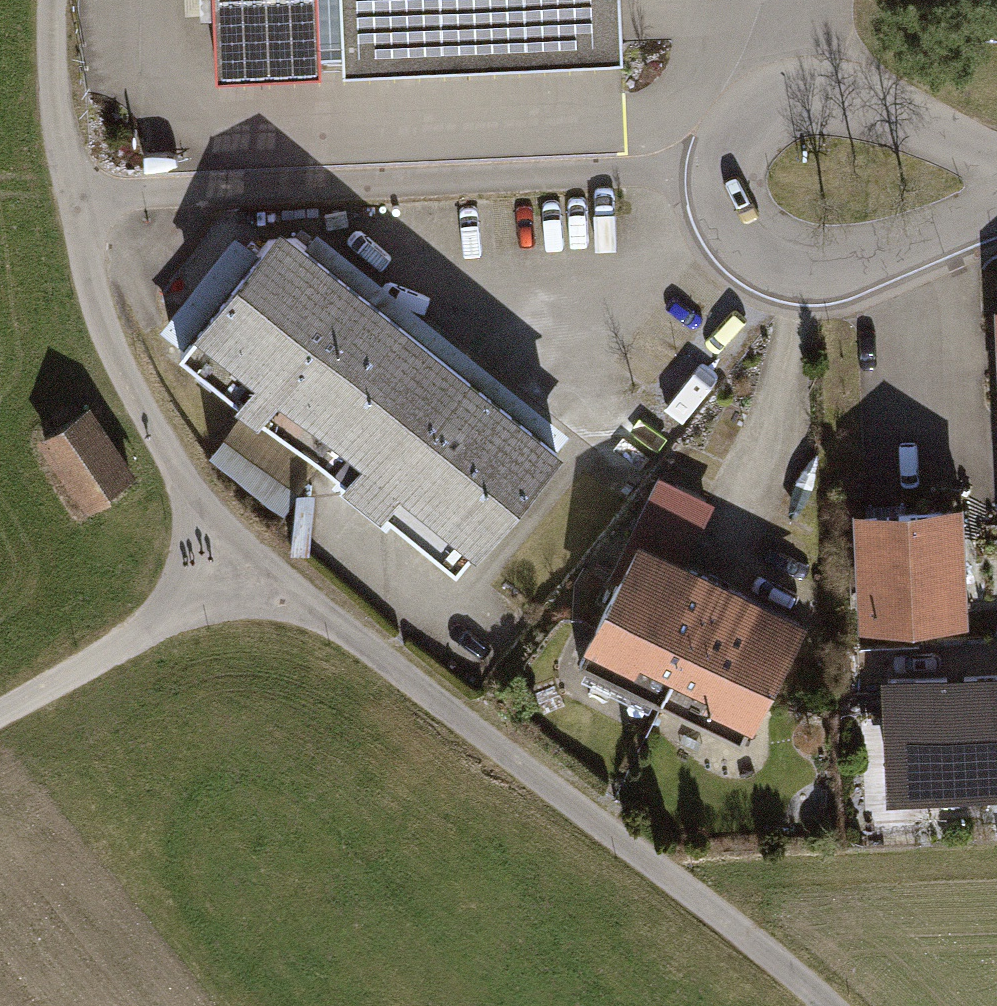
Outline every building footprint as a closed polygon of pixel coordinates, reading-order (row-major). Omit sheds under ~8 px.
[(190,76),(608,56),(606,0),(186,0),(190,76)] [(441,587),(560,440),(314,242),(233,252),(151,353),(235,421),(201,462),(265,514),(299,472),(441,587)] [(996,452),(996,321),(987,321),(996,452)] [(34,441),(83,510),(137,472),(87,403),(34,441)] [(948,508),(841,516),(851,638),(957,630),(948,508)] [(806,619),(633,541),(575,668),(749,746),(806,619)] [(869,684),(873,807),(996,803),(996,680),(869,684)]
